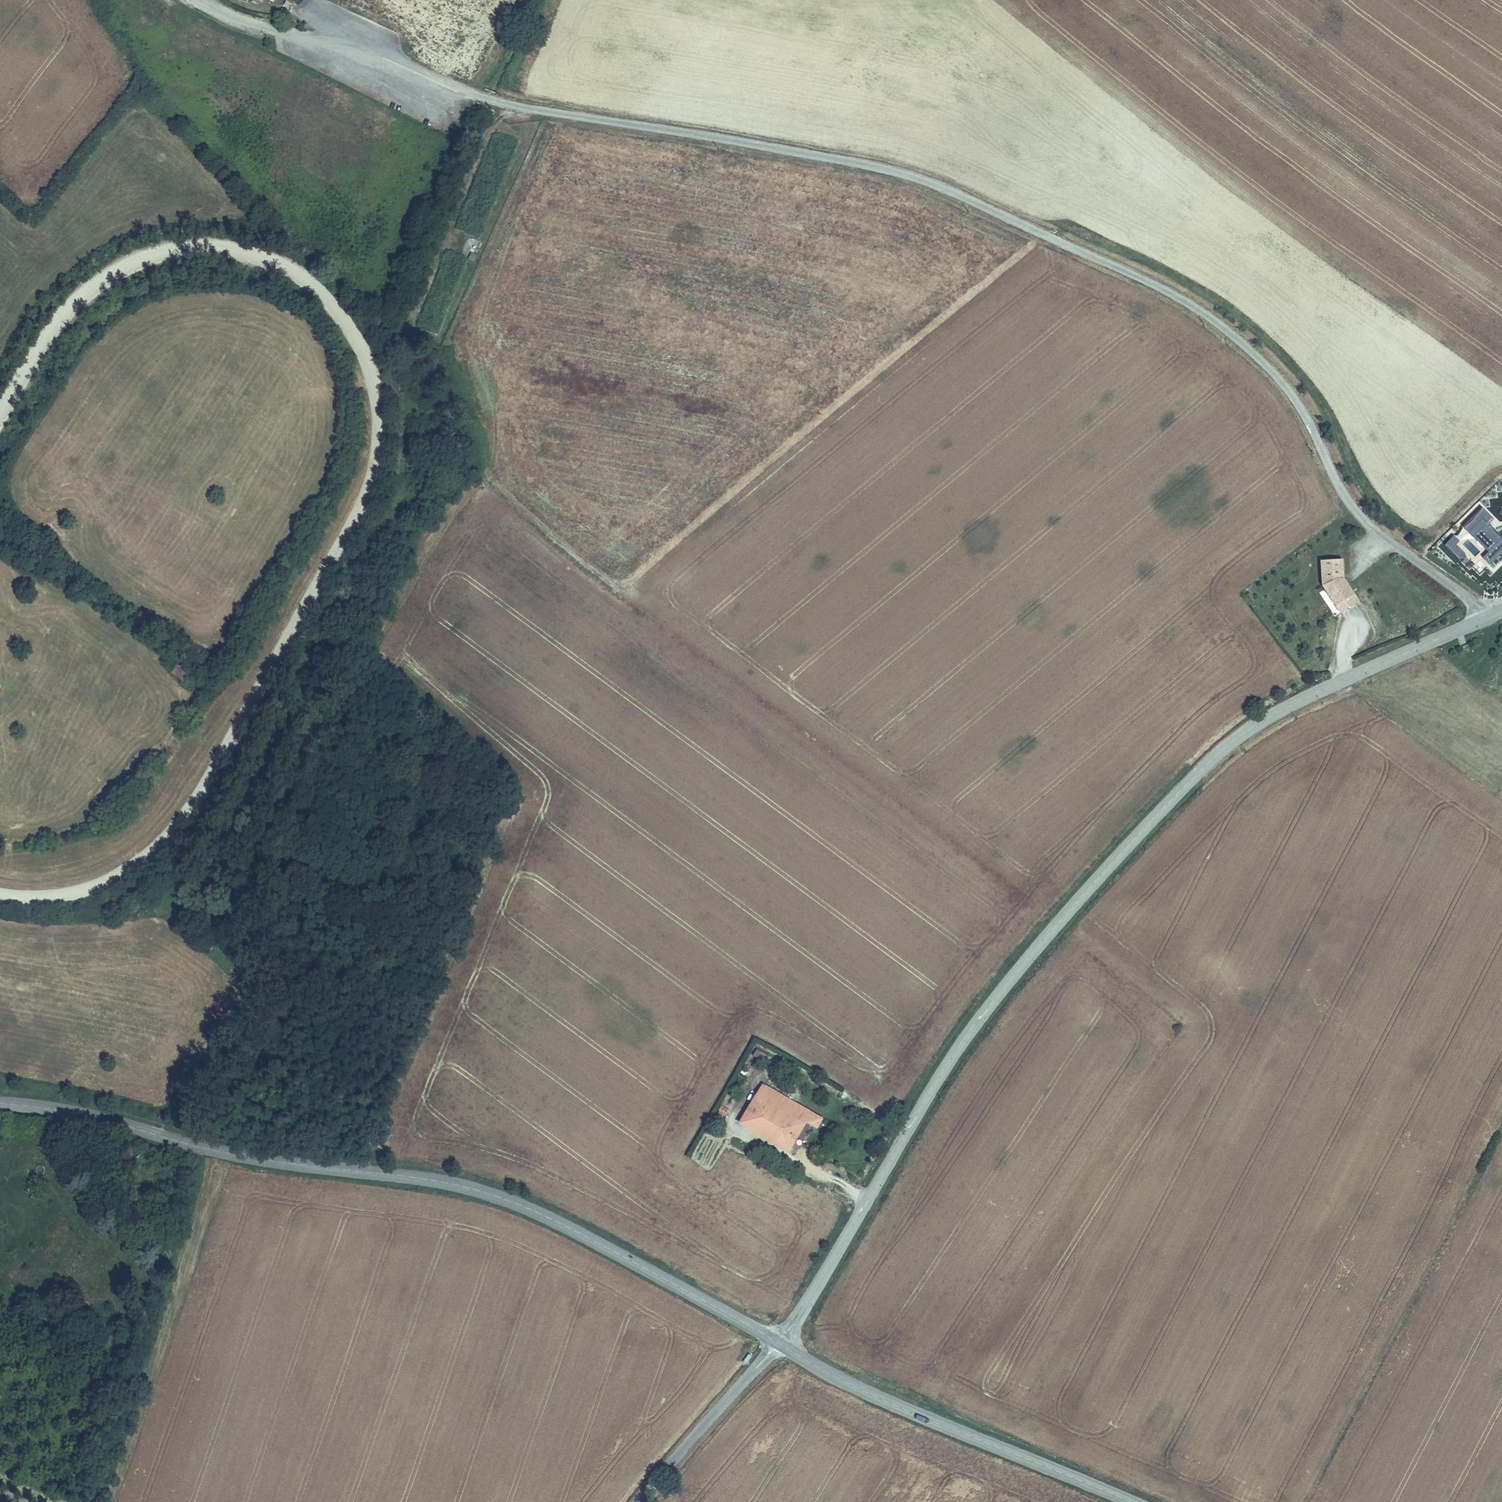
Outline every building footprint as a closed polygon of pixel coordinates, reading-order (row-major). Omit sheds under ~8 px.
[(1342,558),(1320,560),(1322,585),(1336,605),(1354,593),(1346,582),(1341,582),(1341,578),(1343,578),(1342,558)] [(1336,605),(1340,611),(1358,599),(1354,593),(1336,605)] [(747,1120),(762,1132),(786,1099),(771,1088),(747,1120)] [(786,1099),(762,1132),(791,1153),(805,1134),(815,1121),(786,1099)] [(815,1121),(805,1134),(816,1142),(826,1129),(815,1121)] [(738,1361),(732,1367),(734,1369),(740,1363),(738,1361)]
